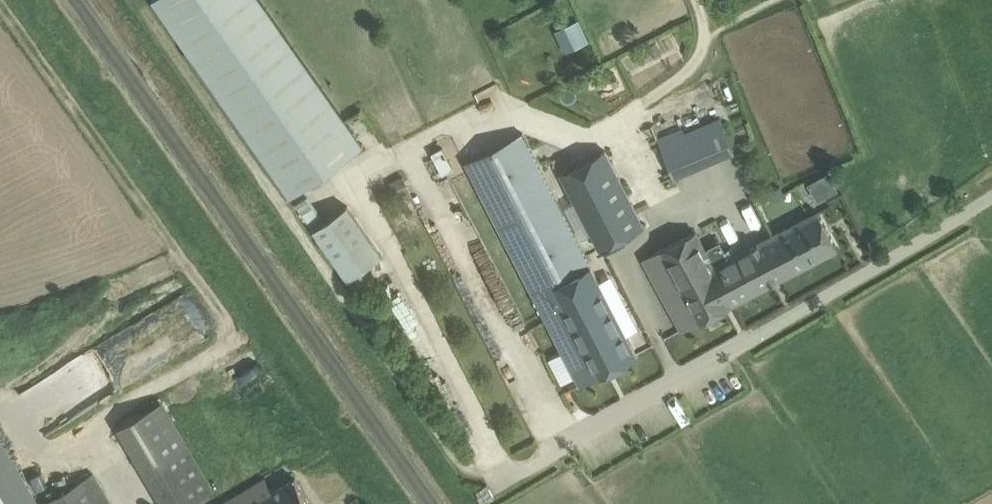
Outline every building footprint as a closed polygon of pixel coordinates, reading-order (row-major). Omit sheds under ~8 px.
[(292,196),(364,144),(263,0),(154,0),(292,196)] [(575,22),(558,30),(563,41),(581,33),(575,22)] [(661,143),(675,175),(734,150),(721,117),(661,143)] [(467,163),(581,384),(637,355),(563,211),(522,135),(467,163)] [(455,168),(444,147),(433,152),(444,174),(455,168)] [(645,226),(605,149),(561,172),(600,248),(602,247),(597,238),(610,232),(615,241),(645,226)] [(830,174),(811,183),(817,196),(836,187),(830,174)] [(348,204),(314,228),(349,279),(383,255),(348,204)] [(644,258),(673,313),(683,331),(732,304),(732,303),(838,247),(819,211),(713,267),(694,232),(644,258)] [(118,429),(162,503),(189,503),(211,491),(160,404),(118,429)] [(93,473),(42,503),(0,431),(0,503),(112,503),(93,473)] [(25,473),(38,494),(46,489),(33,468),(25,473)] [(296,477),(273,490),(266,477),(220,503),(312,503),(296,477)]
